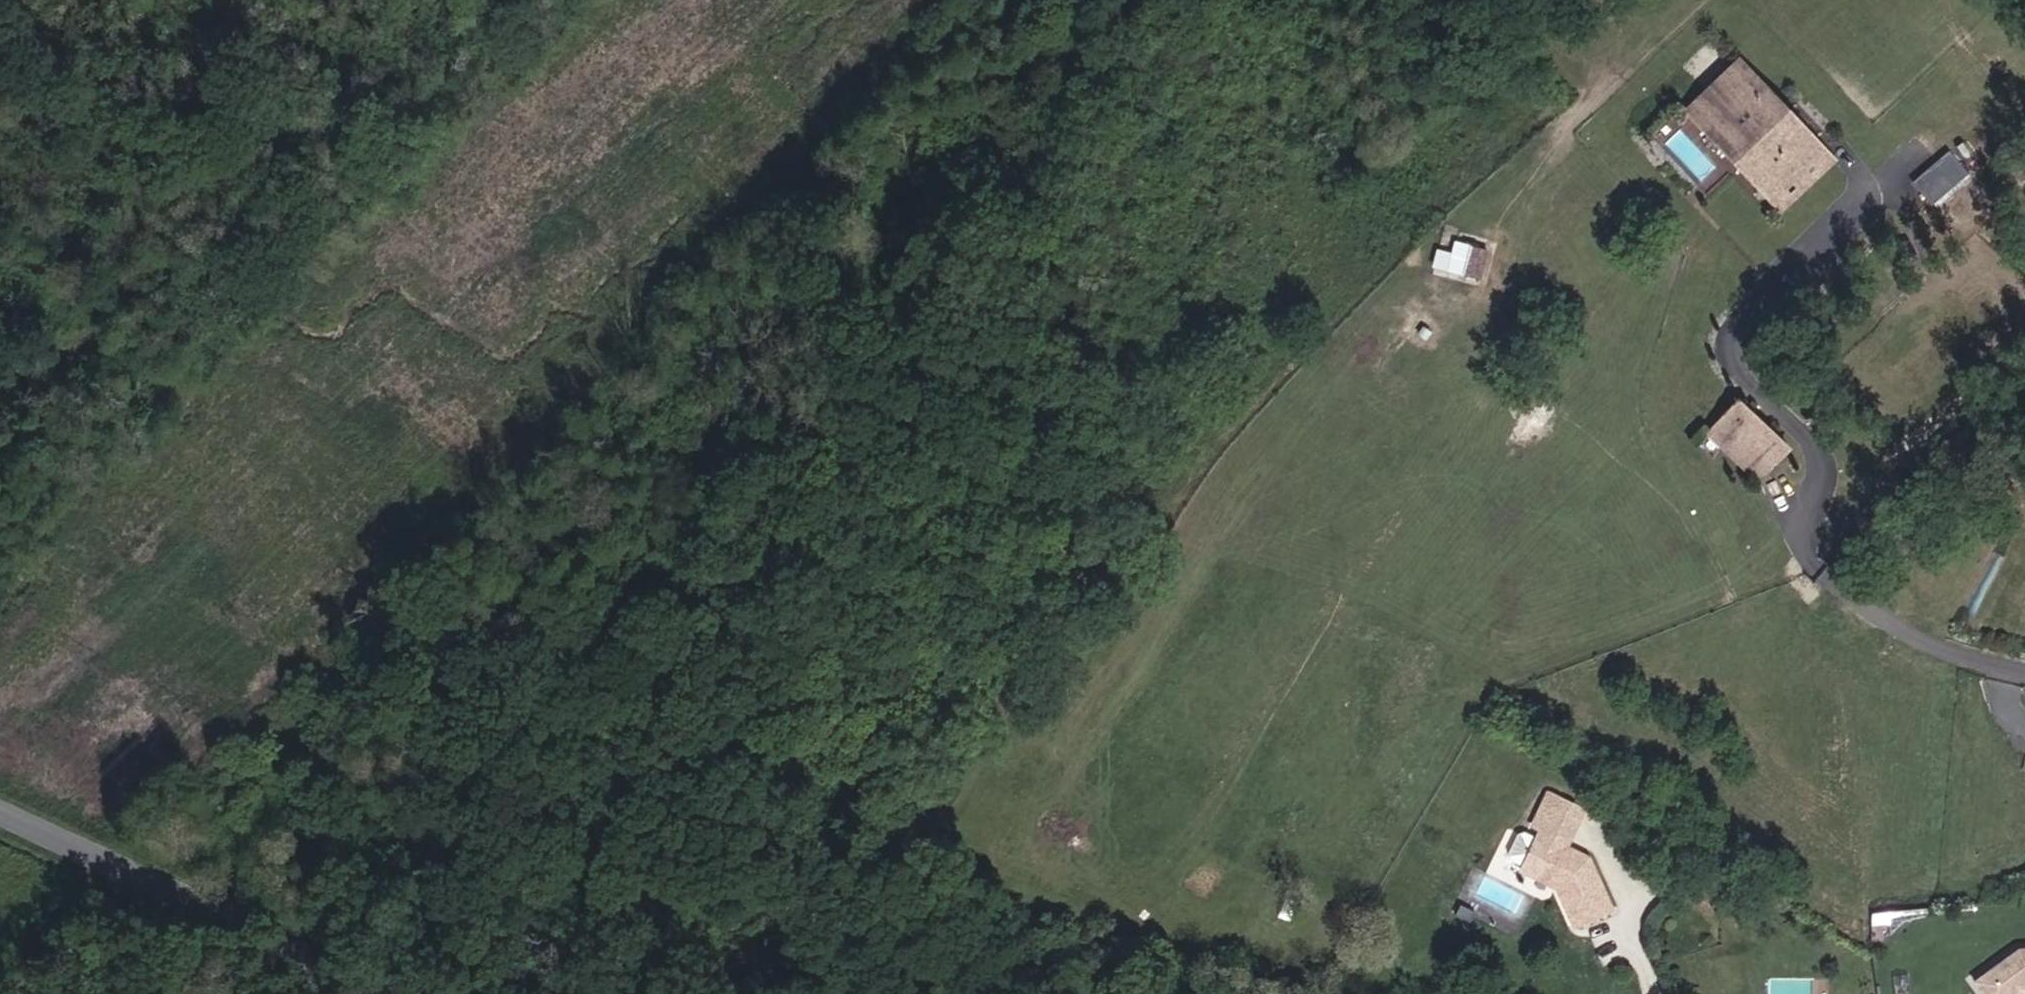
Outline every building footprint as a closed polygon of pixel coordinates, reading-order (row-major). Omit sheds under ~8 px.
[(1695,121),(1714,103),(1708,97),(1741,65),(1738,62),(1686,111),(1695,121)] [(1832,162),(1741,65),(1708,97),(1714,103),(1695,121),(1779,211),(1832,162)] [(1954,147),(1917,180),(1937,202),(1974,169),(1954,147)] [(1478,279),(1486,249),(1457,241),(1449,271),(1478,279)] [(1786,448),(1737,402),(1707,433),(1756,478),(1786,448)] [(1571,848),(1589,812),(1553,795),(1544,814),(1552,818),(1545,832),(1526,872),(1562,889),(1578,926),(1615,911),(1592,859),(1571,848)] [(1545,832),(1552,818),(1544,814),(1533,827),(1545,832)] [(2018,948),(1972,981),(1980,992),(1999,979),(2011,993),(2024,993),(2024,947),(2018,948)] [(1999,979),(1980,992),(1981,993),(2011,993),(1999,979)]
